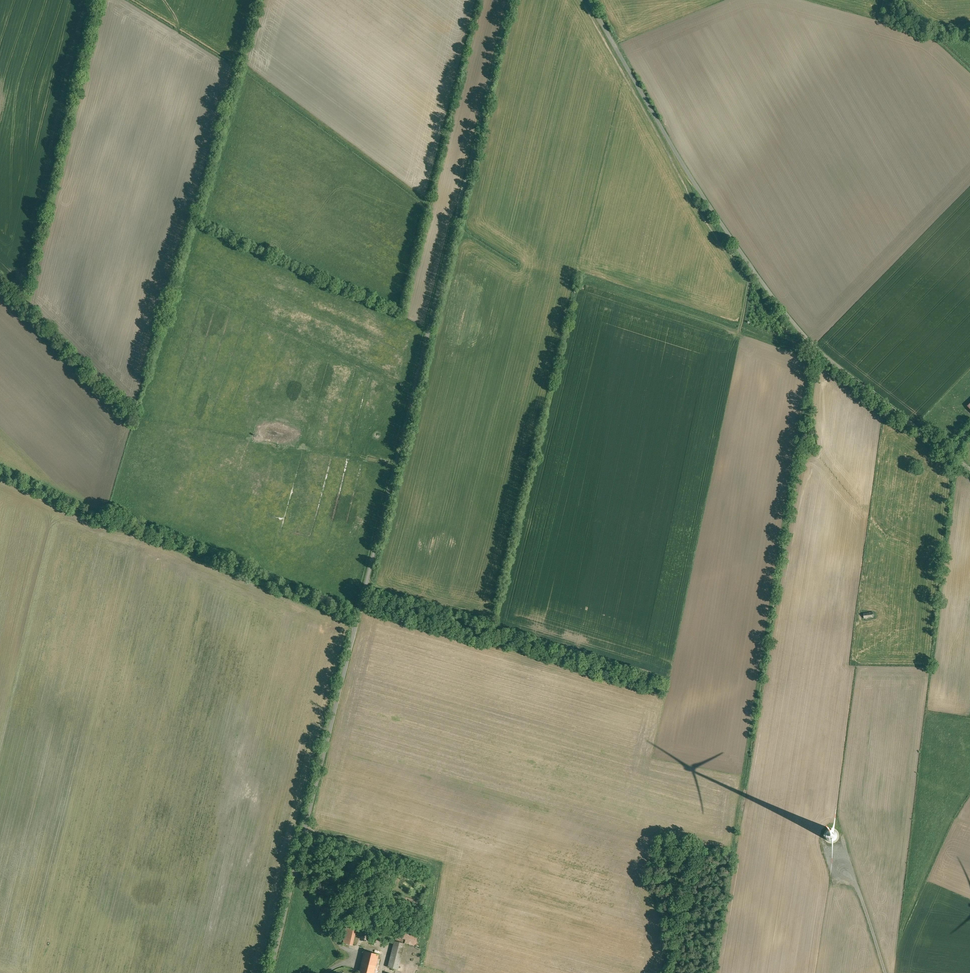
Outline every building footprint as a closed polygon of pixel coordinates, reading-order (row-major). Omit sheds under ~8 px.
[(346,926),(343,942),(352,944),(356,928),(346,926)] [(395,940),(388,966),(398,968),(405,943),(395,940)] [(379,953),(366,950),(360,972),(374,972),(379,953)]
